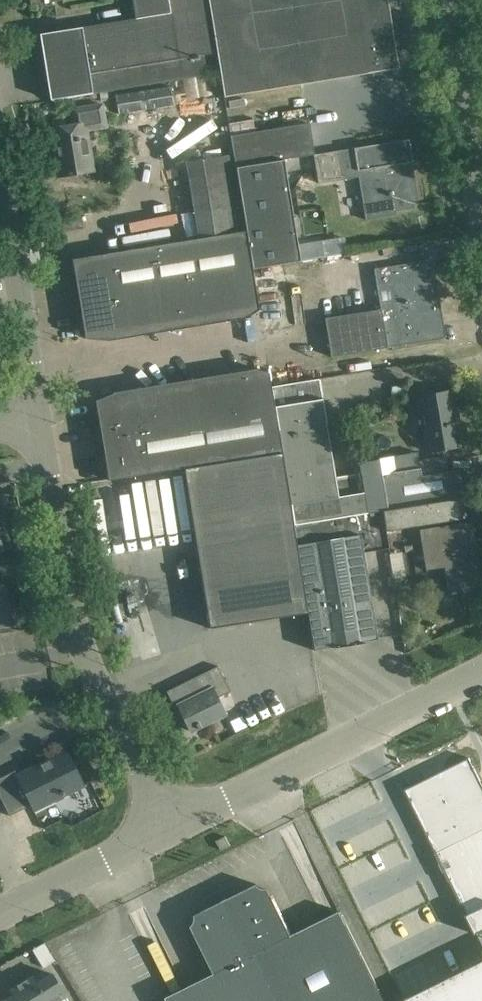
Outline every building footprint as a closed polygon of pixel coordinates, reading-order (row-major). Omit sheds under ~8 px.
[(220,71),(208,0),(132,0),(135,18),(81,27),(40,34),(51,99),(73,95),(220,71)] [(220,71),(220,73),(224,96),(336,78),(377,71),(398,68),(388,8),(396,7),(396,6),(395,0),(208,0),(220,71)] [(104,126),(100,104),(69,109),(72,125),(51,129),(58,176),(91,171),(84,129),(104,126)] [(312,153),(307,122),(230,134),(235,165),(283,158),(312,153)] [(368,175),(375,214),(394,211),(414,208),(406,163),(413,162),(409,139),(389,142),(338,151),(340,164),(316,168),(318,184),(368,175)] [(299,259),(283,158),(235,165),(241,202),(245,228),(252,267),(299,259)] [(245,228),(241,202),(194,209),(198,237),(245,228)] [(191,240),(204,318),(204,319),(225,321),(225,320),(224,319),(224,314),(244,311),(244,312),(258,310),(245,231),(191,240)] [(341,237),(321,241),(323,257),(344,254),(341,237)] [(191,240),(152,246),(165,325),(185,327),(185,326),(184,326),(185,321),(204,318),(191,240)] [(164,324),(152,246),(112,253),(125,331),(125,332),(146,334),(146,332),(145,332),(146,327),(164,324)] [(125,331),(112,253),(72,259),(85,338),(106,340),(106,339),(106,334),(125,331)] [(373,269),(379,309),(324,318),(330,356),(441,339),(429,260),(373,269)] [(232,373),(231,374),(214,381),(214,382),(195,385),(208,462),(281,449),(274,405),(271,388),(268,374),(234,379),(232,375),(233,374),(232,373)] [(303,380),(271,385),(271,388),(274,405),(281,449),(284,468),(293,523),(316,519),(347,515),(366,512),(360,474),(334,478),(318,378),(303,380)] [(175,389),(156,392),(168,470),(183,468),(209,463),(208,462),(195,385),(195,384),(193,381),(194,380),(194,379),(175,387),(175,389)] [(115,392),(95,401),(108,480),(168,470),(156,392),(154,387),(155,387),(154,386),(136,394),(136,395),(116,399),(114,394),(115,393),(115,392)] [(459,446),(450,391),(411,397),(414,413),(419,412),(426,452),(459,446)] [(209,463),(183,468),(209,628),(307,612),(305,595),(293,523),(284,468),(281,449),(208,462),(209,463)] [(380,510),(463,496),(459,470),(447,472),(444,456),(418,460),(417,452),(358,461),(360,474),(366,512),(380,510)] [(147,490),(122,493),(127,539),(191,533),(186,485),(162,487),(162,488),(147,489),(147,490)] [(366,512),(347,515),(350,534),(360,533),(363,551),(389,548),(386,531),(471,517),(467,497),(463,497),(463,496),(380,510),(366,512)] [(350,534),(347,515),(293,523),(305,595),(307,612),(313,649),(377,639),(363,551),(360,533),(350,534)] [(481,587),(471,521),(420,530),(427,570),(444,567),(448,593),(481,587)] [(12,629),(5,582),(0,583),(0,631),(12,629)] [(230,691),(218,666),(166,691),(176,711),(180,710),(191,731),(225,715),(216,698),(230,691)] [(17,775),(15,770),(0,778),(0,798),(9,816),(30,805),(33,810),(83,785),(66,751),(17,775)] [(469,758),(405,790),(437,854),(447,849),(451,857),(447,859),(450,879),(449,880),(450,882),(451,881),(476,935),(481,932),(481,783),(469,758)] [(226,836),(217,841),(221,850),(231,846),(226,836)] [(269,888),(267,889),(265,888),(262,888),(260,886),(258,884),(251,887),(202,911),(203,912),(196,915),(196,917),(196,918),(195,921),(194,924),(192,926),(195,933),(215,974),(167,998),(169,1000),(385,1000),(341,911),(293,935),(272,895),(269,888)] [(45,966),(55,961),(45,943),(35,948),(45,966)] [(0,1000),(68,1000),(65,996),(62,991),(51,973),(36,982),(33,976),(10,990),(12,994),(0,1000)] [(402,1000),(469,1000),(456,975),(402,1000)]
